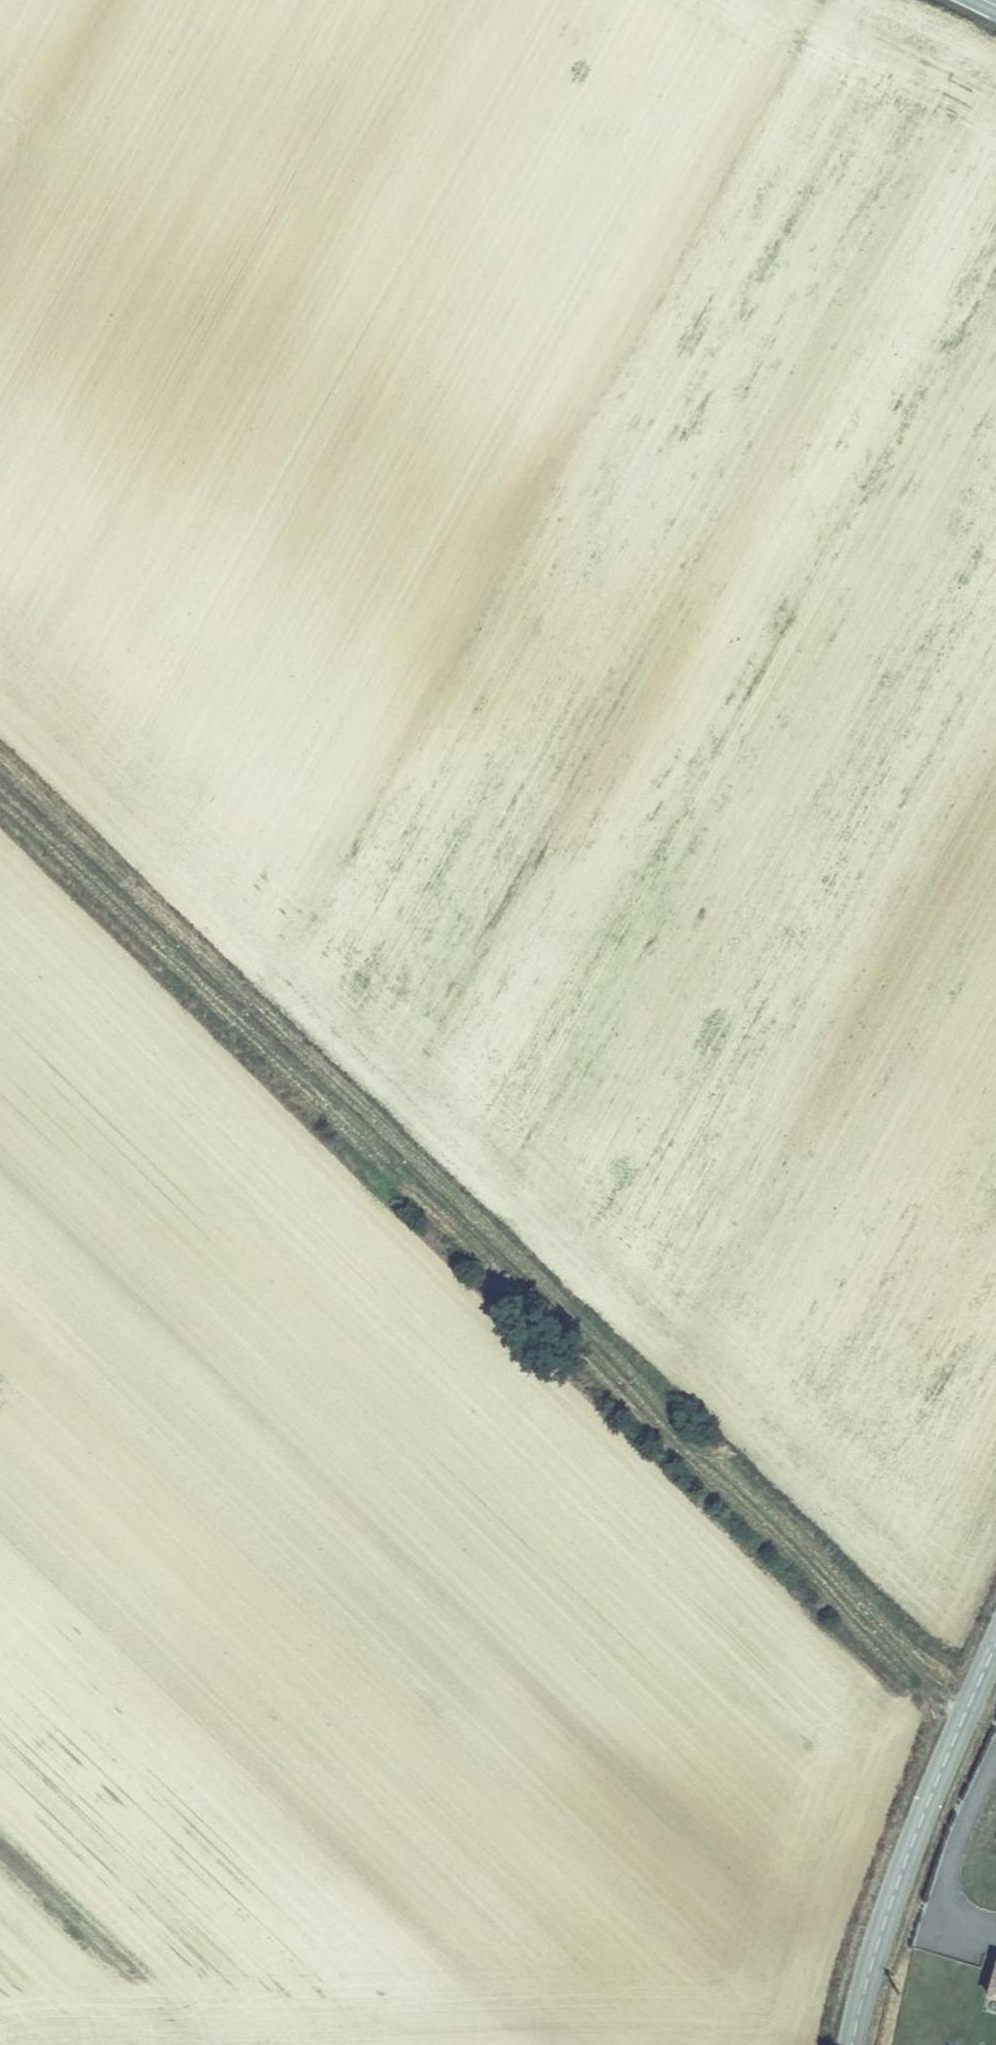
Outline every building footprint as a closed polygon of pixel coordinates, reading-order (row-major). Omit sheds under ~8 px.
[(995,2008),(995,1963),(991,1962),(982,2005),(995,2008)]
